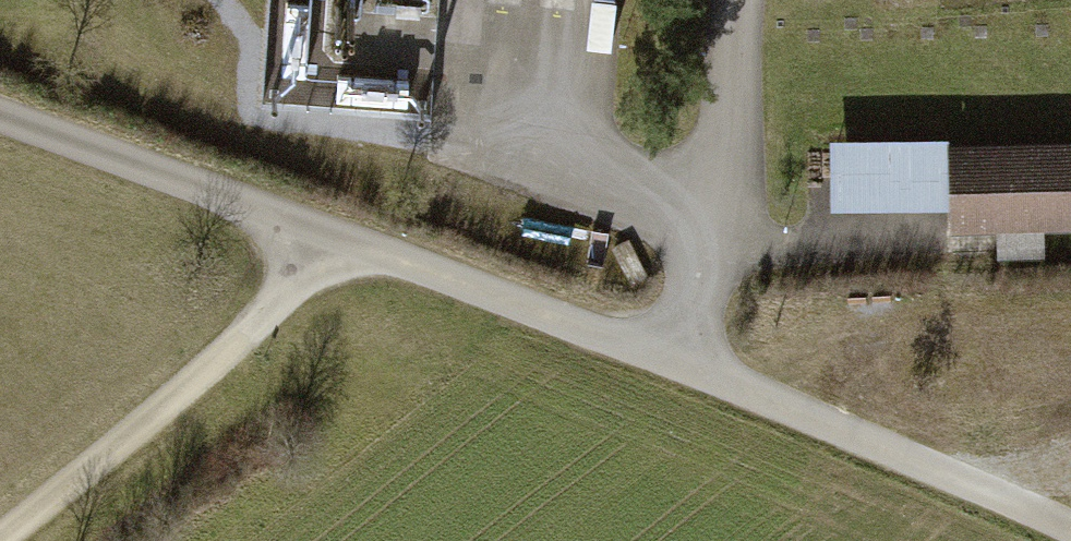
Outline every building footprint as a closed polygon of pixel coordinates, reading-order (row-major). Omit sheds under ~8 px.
[(942,145),(943,239),(1070,237),(1070,143),(942,145)]
